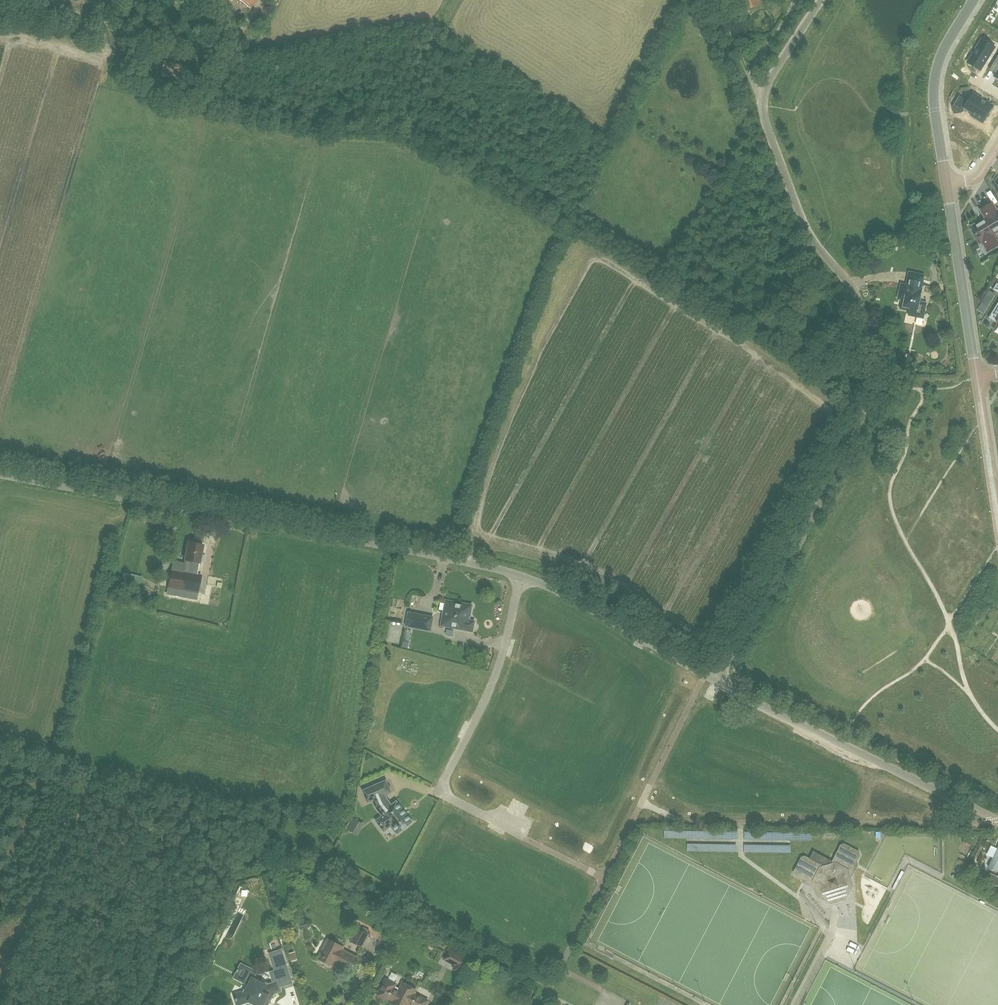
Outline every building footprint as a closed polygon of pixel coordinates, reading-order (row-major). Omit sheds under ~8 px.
[(249,8),(255,0),(238,0),(249,8)] [(765,4),(763,0),(735,0),(740,14),(765,4)] [(980,42),(967,62),(980,70),(993,50),(980,42)] [(987,115),(993,106),(973,94),(968,101),(959,95),(953,105),(963,111),(965,108),(973,113),(971,115),(980,121),(985,113),(987,115)] [(992,204),(981,210),(986,218),(973,226),(977,233),(975,234),(980,242),(982,241),(987,250),(997,243),(996,239),(997,238),(997,213),(992,204)] [(919,302),(922,289),(921,288),(924,275),(910,272),(907,285),(902,284),(898,298),(903,299),(901,308),(910,310),(909,314),(923,318),(926,303),(919,302)] [(988,306),(982,302),(977,309),(983,313),(988,306)] [(955,534),(960,546),(966,544),(961,532),(955,534)] [(200,562),(203,544),(188,542),(185,560),(183,571),(172,569),(168,586),(198,592),(201,575),(197,574),(199,562),(200,562)] [(986,571),(991,583),(997,580),(992,569),(986,571)] [(141,584),(143,576),(123,572),(122,580),(141,584)] [(446,600),(441,625),(471,631),(473,630),(475,623),(473,621),(469,620),(472,607),(470,605),(457,602),(457,601),(452,600),(451,601),(446,600)] [(434,617),(409,612),(406,626),(431,630),(434,617)] [(411,631),(405,630),(403,646),(408,647),(411,631)] [(386,781),(378,784),(363,790),(368,803),(369,803),(369,802),(373,801),(375,807),(382,815),(376,820),(384,830),(390,825),(396,834),(397,834),(413,822),(397,801),(396,802),(392,805),(388,800),(386,795),(391,793),(386,781)] [(854,861),(857,860),(859,855),(858,851),(844,843),(840,844),(830,863),(823,865),(804,855),(801,856),(794,871),(795,875),(801,878),(804,877),(807,879),(808,882),(818,887),(820,893),(832,899),(834,896),(840,894),(843,896),(849,884),(848,878),(852,870),(853,868),(852,865),(854,861)] [(987,868),(997,872),(997,870),(997,847),(987,868)] [(990,873),(986,881),(997,886),(997,877),(990,873)] [(368,934),(357,929),(351,941),(362,946),(368,934)] [(357,957),(342,950),(343,947),(328,939),(320,955),(335,963),(336,962),(350,970),(357,957)] [(471,958),(449,947),(443,959),(455,965),(453,969),(462,974),(471,958)] [(234,995),(237,1004),(249,1001),(257,1004),(266,1004),(272,994),(281,991),(279,986),(292,982),(293,982),(282,950),(270,954),(276,971),(271,972),(274,982),(269,983),(254,976),(256,972),(249,968),(248,967),(241,981),(247,984),(243,992),(234,995)] [(414,994),(416,990),(403,983),(400,989),(395,986),(396,984),(386,979),(378,995),(388,1000),(389,998),(394,1001),(392,1004),(394,1004),(408,1004),(409,1004),(410,1004),(425,1004),(428,1000),(414,994)]
